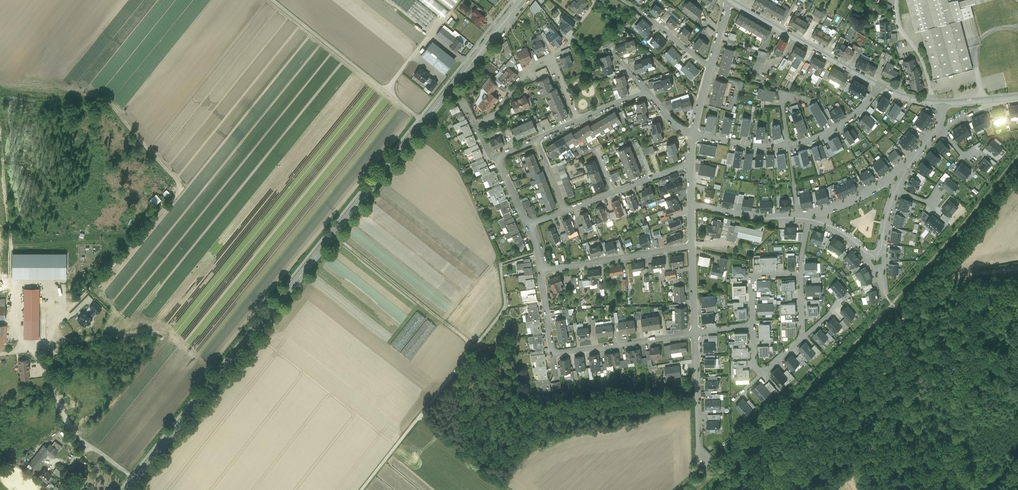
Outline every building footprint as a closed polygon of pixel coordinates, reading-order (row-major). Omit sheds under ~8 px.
[(406,12),(416,0),(392,0),(406,12)] [(417,0),(416,0),(406,12),(425,28),(436,15),(417,0)] [(435,0),(419,0),(443,19),(449,11),(435,0)] [(450,9),(458,0),(439,0),(450,9)] [(527,5),(532,13),(540,8),(535,0),(527,5)] [(575,5),(572,2),(569,6),(578,14),(579,12),(580,13),(584,9),(583,8),(588,2),(586,0),(579,0),(575,5)] [(695,4),(689,0),(689,1),(687,2),(686,3),(685,3),(683,5),(684,8),(683,9),(686,11),(689,13),(689,14),(690,13),(693,16),(692,17),(695,19),(696,18),(699,17),(701,15),(700,15),(702,13),(701,11),(702,10),(697,6),(695,4)] [(708,4),(708,10),(712,10),(714,11),(717,0),(712,0),(708,4)] [(763,7),(768,10),(773,0),(767,0),(763,7)] [(768,10),(772,12),(779,1),(778,0),(773,0),(768,10)] [(915,32),(921,30),(934,79),(949,75),(949,78),(953,77),(953,74),(973,69),(967,48),(960,20),(954,22),(949,2),(948,0),(906,0),(915,32)] [(961,8),(958,0),(956,0),(949,2),(954,22),(960,20),(962,19),(967,18),(971,17),(973,16),(970,5),(961,8)] [(961,8),(970,5),(988,0),(958,0),(961,8)] [(779,1),(772,12),(776,15),(781,7),(780,7),(782,3),(779,1)] [(662,10),(655,4),(651,10),(657,16),(662,10)] [(782,8),(781,7),(776,15),(781,18),(784,12),(787,14),(790,9),(787,7),(787,6),(785,5),(783,5),(782,8)] [(481,13),(475,9),(474,9),(472,12),(472,13),(474,14),(471,18),(471,19),(478,25),(479,25),(485,18),(485,17),(481,13)] [(821,12),(816,9),(812,15),(818,18),(821,12)] [(797,10),(794,15),(790,22),(797,27),(802,19),(798,17),(800,13),(797,10)] [(672,16),(666,11),(661,17),(667,22),(671,17),(672,16)] [(746,17),(740,13),(735,21),(741,25),(746,17)] [(575,23),(563,14),(559,19),(564,22),(559,25),(565,32),(571,28),(575,23)] [(886,16),(881,17),(881,21),(881,24),(880,24),(880,31),(876,31),(876,38),(889,37),(890,37),(890,33),(890,21),(886,21),(886,16)] [(451,25),(455,21),(450,17),(446,21),(451,25)] [(671,17),(667,22),(666,23),(673,28),(678,22),(671,17)] [(751,20),(746,17),(741,25),(747,28),(751,20)] [(806,22),(802,19),(797,27),(805,32),(809,24),(812,19),(809,17),(806,22)] [(828,17),(823,25),(827,28),(828,27),(832,20),(828,17)] [(643,19),(636,26),(641,31),(640,32),(644,35),(648,31),(651,27),(646,22),(643,19)] [(757,23),(751,20),(747,28),(752,31),(757,23)] [(550,31),(545,35),(553,45),(555,44),(556,45),(562,41),(561,39),(563,37),(550,22),(546,26),(550,31)] [(757,23),(752,31),(758,34),(763,26),(757,23)] [(820,24),(817,28),(812,36),(820,40),(824,32),(820,30),(823,26),(820,24)] [(453,32),(444,25),(442,27),(451,34),(453,32)] [(715,32),(708,26),(704,31),(711,36),(715,32)] [(768,30),(763,26),(758,34),(763,38),(762,41),(764,42),(765,41),(771,31),(768,30)] [(851,26),(845,37),(850,40),(856,29),(851,26)] [(451,34),(442,27),(437,34),(450,45),(456,37),(453,35),(452,35),(451,34)] [(691,33),(684,27),(679,33),(686,39),(691,33)] [(466,39),(460,34),(457,38),(463,43),(466,39)] [(662,38),(658,34),(650,42),(651,42),(655,46),(658,50),(666,42),(661,38),(662,38)] [(842,36),(839,41),(834,49),(842,53),(847,45),(843,43),(845,39),(842,36)] [(457,38),(456,37),(450,45),(449,45),(456,51),(463,43),(457,38)] [(788,41),(781,37),(777,45),(778,46),(783,49),(788,41)] [(708,44),(700,38),(694,45),(702,52),(708,44)] [(500,42),(505,54),(511,52),(506,40),(500,42)] [(539,40),(531,44),(533,47),(532,48),(534,49),(536,53),(540,51),(540,50),(544,49),(542,42),(541,40),(539,40)] [(634,40),(625,42),(626,44),(629,52),(632,51),(631,49),(636,47),(634,40)] [(421,55),(444,74),(456,60),(432,41),(421,55)] [(851,48),(847,45),(842,53),(850,58),(854,50),(857,45),(854,43),(851,48)] [(626,44),(618,47),(620,55),(629,52),(626,44)] [(783,49),(778,46),(774,53),(779,56),(783,49)] [(801,49),(796,46),(791,53),(791,54),(795,55),(797,57),(801,49)] [(523,51),(517,53),(518,54),(517,54),(516,56),(517,58),(519,58),(522,64),(528,62),(527,60),(531,58),(528,52),(526,47),(522,49),(523,51)] [(561,51),(563,56),(568,54),(567,51),(570,50),(569,47),(561,51)] [(675,50),(672,47),(668,51),(664,55),(674,65),(681,57),(675,51),(675,50)] [(727,48),(726,47),(724,54),(733,56),(735,50),(732,49),(727,48)] [(806,52),(801,49),(797,57),(799,58),(802,60),(806,52)] [(563,56),(559,58),(564,68),(573,64),(568,54),(563,56)] [(609,54),(601,57),(603,62),(601,62),(602,66),(610,64),(612,63),(609,54)] [(733,56),(724,54),(722,60),(731,62),(733,56)] [(513,55),(505,65),(508,67),(510,69),(516,62),(513,55)] [(759,57),(756,56),(752,72),(760,74),(765,59),(762,58),(759,57)] [(814,56),(810,64),(813,66),(815,67),(820,60),(814,56)] [(860,56),(859,58),(855,65),(864,70),(868,62),(869,61),(860,56)] [(651,57),(642,60),(642,62),(645,70),(648,68),(649,70),(655,68),(653,65),(651,57)] [(914,59),(903,61),(904,64),(905,64),(906,71),(908,70),(909,73),(910,79),(909,79),(910,83),(911,83),(912,88),(916,87),(916,89),(923,88),(922,83),(920,77),(921,77),(920,74),(918,67),(917,68),(916,65),(915,65),(914,59)] [(731,62),(722,60),(720,66),(729,69),(731,62)] [(820,60),(815,67),(817,68),(814,74),(813,73),(810,78),(817,82),(819,77),(818,76),(821,71),(825,63),(820,60)] [(699,71),(688,61),(683,66),(681,69),(691,79),(699,71)] [(642,62),(634,64),(637,72),(645,70),(642,62)] [(868,62),(864,70),(874,74),(877,67),(868,62)] [(899,72),(890,68),(892,64),(888,62),(886,66),(882,73),(895,80),(899,72)] [(610,64),(602,66),(605,74),(608,73),(613,72),(612,72),(610,64)] [(729,69),(720,66),(719,72),(720,73),(727,75),(729,69)] [(850,76),(833,66),(828,77),(844,85),(850,76)] [(429,74),(420,67),(414,75),(423,82),(425,80),(428,76),(429,74)] [(510,69),(508,67),(506,69),(504,70),(502,72),(513,80),(518,74),(510,69)] [(546,67),(535,71),(539,79),(547,76),(549,75),(546,67)] [(513,80),(502,72),(501,74),(501,76),(499,78),(501,80),(508,86),(513,80)] [(622,75),(617,77),(614,78),(615,83),(617,83),(618,86),(625,84),(627,83),(625,74),(622,75)] [(539,79),(536,81),(538,85),(540,90),(542,94),(544,92),(546,92),(545,91),(553,88),(550,84),(551,83),(550,81),(549,81),(547,76),(539,79)] [(670,77),(661,80),(662,82),(664,90),(668,89),(667,87),(672,85),(670,77)] [(437,83),(432,78),(428,82),(425,80),(423,82),(422,83),(431,90),(437,83)] [(497,86),(490,80),(484,88),(489,92),(491,93),(497,86)] [(727,82),(717,80),(710,102),(721,105),(727,82)] [(856,82),(854,81),(849,90),(852,92),(851,93),(851,95),(853,96),(855,94),(861,84),(857,82),(856,82)] [(654,85),(654,88),(656,93),(664,90),(662,82),(654,85)] [(625,84),(618,86),(614,87),(613,88),(615,94),(618,93),(620,98),(621,97),(620,94),(628,92),(625,84)] [(861,84),(855,94),(862,98),(868,89),(864,86),(861,84)] [(553,88),(545,91),(546,92),(544,92),(546,96),(548,101),(549,104),(548,104),(561,99),(559,95),(559,94),(558,92),(557,92),(555,87),(556,87),(555,87),(553,88)] [(775,92),(759,88),(757,96),(773,100),(775,92)] [(792,99),(795,93),(794,93),(794,91),(790,89),(786,97),(792,99)] [(489,92),(486,95),(485,94),(482,97),(484,99),(478,105),(488,112),(498,99),(491,93),(489,92)] [(525,96),(522,98),(522,97),(518,98),(522,108),(529,105),(525,96)] [(883,96),(877,106),(884,110),(888,103),(890,101),(883,96)] [(518,99),(511,102),(513,106),(510,108),(512,113),(515,111),(522,108),(518,98),(518,99)] [(561,99),(548,104),(548,105),(550,104),(552,109),(554,114),(554,115),(556,119),(556,120),(568,115),(567,115),(565,108),(564,106),(563,106),(561,99)] [(690,99),(681,102),(683,108),(684,110),(692,107),(690,99)] [(681,100),(672,103),(675,110),(683,108),(681,102),(681,100)] [(644,101),(637,103),(638,108),(636,109),(638,113),(645,111),(647,110),(644,101)] [(816,102),(809,106),(815,116),(822,112),(816,102)] [(902,107),(895,103),(888,114),(892,117),(895,119),(896,118),(900,110),(902,107)] [(797,104),(790,107),(792,113),(799,110),(797,104)] [(455,113),(460,110),(458,105),(450,109),(452,114),(455,113)] [(1009,106),(1011,117),(1016,117),(1017,116),(1017,105),(1009,106)] [(840,106),(829,112),(834,121),(845,116),(840,106)] [(1002,108),(992,111),(995,120),(1004,118),(1002,108)] [(457,118),(464,115),(461,110),(460,110),(455,113),(457,118)] [(799,110),(792,113),(796,123),(803,120),(799,110)] [(905,113),(900,110),(896,118),(900,120),(905,113)] [(615,111),(607,116),(611,124),(616,121),(618,124),(622,122),(620,120),(617,114),(615,111)] [(645,111),(638,113),(640,121),(648,119),(645,111)] [(931,116),(923,111),(919,117),(930,124),(932,120),(930,119),(931,116)] [(828,122),(822,112),(815,116),(821,126),(828,122)] [(986,116),(983,117),(982,114),(978,116),(983,128),(990,125),(986,116)] [(706,131),(712,132),(712,130),(715,130),(718,117),(708,115),(705,131),(706,131)] [(866,115),(859,123),(867,130),(875,122),(866,115)] [(607,116),(599,121),(603,129),(608,126),(610,129),(613,127),(611,124),(607,116)] [(983,128),(978,116),(977,117),(974,118),(975,121),(972,122),(976,131),(977,131),(977,130),(977,131),(983,128)] [(732,118),(725,117),(722,130),(727,131),(730,132),(732,118)] [(930,124),(919,117),(915,123),(923,129),(925,126),(927,128),(930,124)] [(459,122),(453,124),(455,130),(461,127),(463,133),(464,133),(470,130),(471,130),(466,118),(465,119),(459,122)] [(547,118),(539,121),(539,122),(541,127),(549,123),(547,118)] [(750,119),(742,118),(740,132),(740,134),(740,132),(740,134),(748,135),(750,119)] [(536,130),(531,119),(524,122),(529,133),(536,130)] [(807,131),(803,120),(796,123),(799,134),(804,132),(807,131)] [(599,121),(590,126),(595,134),(600,131),(602,134),(605,132),(603,129),(599,121)] [(659,121),(652,124),(654,129),(652,130),(653,133),(660,131),(662,130),(659,121)] [(524,122),(519,125),(524,135),(529,133),(524,122)] [(589,124),(581,129),(585,136),(590,134),(592,137),(596,135),(595,134),(590,126),(589,124)] [(524,135),(519,125),(512,128),(517,138),(524,135)] [(780,125),(772,126),(773,137),(781,136),(781,135),(780,125)] [(965,126),(963,127),(961,125),(957,127),(965,138),(971,134),(965,126)] [(765,127),(757,127),(757,137),(762,137),(765,137),(765,127)] [(965,138),(957,127),(954,130),(955,132),(953,134),(959,142),(965,138)] [(852,143),(858,139),(850,128),(844,132),(852,143)] [(581,129),(573,134),(577,141),(582,139),(584,142),(587,140),(585,136),(581,129)] [(470,130),(464,133),(463,133),(458,135),(460,141),(466,138),(468,144),(475,141),(476,141),(471,130),(470,130)] [(917,137),(909,130),(904,136),(914,145),(917,141),(915,139),(917,137)] [(660,131),(653,133),(655,141),(663,139),(660,131)] [(571,132),(563,137),(567,144),(572,141),(574,145),(578,143),(577,141),(573,134),(571,132)] [(806,137),(804,132),(799,134),(796,135),(798,140),(806,137)] [(781,136),(773,137),(773,138),(775,143),(784,140),(782,134),(781,135),(781,136)] [(500,136),(490,141),(493,149),(504,144),(507,143),(503,136),(503,135),(500,137),(500,136)] [(904,136),(899,142),(907,148),(909,146),(911,148),(914,145),(904,136)] [(563,137),(555,142),(560,151),(565,148),(566,150),(569,148),(567,144),(563,137)] [(837,137),(828,141),(833,150),(842,146),(837,137)] [(584,142),(582,139),(577,141),(578,143),(581,149),(586,146),(584,142)] [(949,148),(941,140),(935,145),(944,154),(949,149),(949,148)] [(1002,148),(992,140),(987,146),(997,154),(1002,148)] [(555,142),(546,147),(551,154),(550,154),(552,157),(558,154),(558,155),(561,153),(560,151),(555,142)] [(675,142),(667,144),(669,150),(667,150),(668,153),(676,151),(678,150),(675,142)] [(477,144),(470,147),(464,149),(467,155),(472,153),(475,158),(482,155),(477,144)] [(709,145),(701,144),(699,152),(707,153),(709,145)] [(717,147),(709,145),(707,153),(715,155),(717,147)] [(822,145),(812,148),(814,153),(816,159),(825,156),(825,155),(822,146),(822,145)] [(630,146),(619,150),(622,155),(632,151),(630,146)] [(743,152),(735,150),(735,153),(733,164),(732,165),(740,167),(743,152)] [(806,150),(798,152),(799,155),(798,155),(794,156),(796,164),(799,164),(799,165),(810,163),(808,156),(806,150)] [(895,150),(888,157),(895,164),(897,161),(898,161),(900,159),(899,159),(902,157),(895,150)] [(632,151),(622,155),(624,161),(634,157),(632,151)] [(676,151),(668,153),(670,162),(678,159),(676,151)] [(940,159),(931,151),(926,156),(936,164),(940,159)] [(735,153),(729,152),(726,163),(733,164),(735,153)] [(753,153),(745,152),(743,166),(751,167),(753,153)] [(532,153),(525,156),(527,161),(523,163),(524,166),(528,165),(536,162),(532,153)] [(763,154),(756,153),(755,164),(764,165),(764,162),(763,154)] [(784,154),(777,155),(777,158),(779,167),(779,168),(786,167),(784,154)] [(634,157),(624,161),(626,166),(636,162),(634,157)] [(484,161),(483,158),(476,161),(477,164),(472,167),(474,172),(480,170),(482,175),(490,172),(485,161),(484,161)] [(887,166),(881,158),(877,161),(884,171),(886,170),(887,170),(889,169),(887,166)] [(991,164),(985,159),(979,167),(985,172),(991,164)] [(595,160),(586,164),(590,173),(598,169),(595,160)] [(877,161),(873,164),(878,172),(881,175),(883,173),(883,172),(884,171),(877,161)] [(536,162),(528,165),(530,170),(526,172),(528,175),(534,173),(539,171),(536,162)] [(636,162),(626,166),(628,172),(639,168),(636,162)] [(932,169),(922,162),(918,168),(927,175),(932,169)] [(954,172),(958,167),(953,162),(949,168),(954,172)] [(958,167),(954,172),(963,180),(965,177),(969,173),(971,171),(961,163),(958,167)] [(711,174),(715,175),(716,167),(701,164),(699,172),(702,172),(711,174)] [(639,168),(628,172),(631,177),(630,178),(639,175),(641,174),(639,168)] [(598,169),(590,173),(593,182),(602,178),(598,169)] [(869,169),(860,174),(866,184),(875,178),(869,169)] [(494,170),(490,172),(482,175),(482,176),(481,176),(484,182),(488,180),(491,185),(498,182),(499,182),(494,170)] [(539,171),(534,173),(536,178),(532,180),(533,184),(537,182),(545,179),(542,170),(539,171)] [(711,174),(702,172),(700,179),(709,180),(711,174)] [(945,182),(948,178),(950,177),(945,173),(940,179),(945,182)] [(602,178),(593,182),(597,191),(605,188),(602,178)] [(920,182),(912,178),(911,180),(910,180),(908,184),(909,184),(908,186),(908,188),(915,191),(917,189),(919,185),(920,182)] [(958,186),(948,178),(945,182),(942,185),(952,193),(958,186)] [(545,179),(537,182),(539,188),(535,189),(537,193),(549,188),(545,179)] [(852,179),(843,182),(848,193),(852,191),(857,190),(852,179)] [(679,180),(666,185),(667,186),(666,186),(659,189),(662,195),(664,195),(665,197),(671,195),(669,192),(682,187),(679,180)] [(843,182),(834,186),(839,197),(848,193),(843,182)] [(500,185),(492,188),(487,190),(490,196),(495,194),(497,200),(505,196),(506,196),(500,184),(500,185)] [(651,186),(645,189),(646,190),(642,192),(645,199),(648,198),(648,197),(654,194),(651,186)] [(549,188),(537,193),(539,198),(540,202),(544,200),(552,197),(549,188)] [(825,188),(820,190),(823,198),(824,202),(826,201),(826,202),(829,201),(828,198),(828,196),(827,196),(825,188)] [(820,190),(815,191),(818,199),(817,199),(819,204),(822,203),(821,202),(824,202),(823,198),(820,190)] [(715,192),(707,191),(705,198),(713,200),(715,192)] [(809,192),(800,194),(801,203),(802,208),(812,206),(811,201),(809,192)] [(150,208),(160,200),(155,193),(145,201),(150,208)] [(735,196),(725,193),(722,204),(733,207),(735,196)] [(633,194),(627,197),(631,210),(638,207),(633,194)] [(527,196),(521,199),(524,208),(526,207),(530,205),(527,196)] [(552,197),(544,200),(546,205),(542,207),(543,211),(551,208),(555,206),(552,197)] [(676,197),(667,200),(669,208),(679,204),(676,197)] [(506,199),(499,202),(494,204),(496,210),(501,208),(503,213),(502,214),(509,211),(512,210),(507,199),(506,199)] [(743,199),(742,208),(752,209),(753,201),(743,199)] [(790,199),(780,200),(781,210),(791,209),(790,199)] [(912,203),(901,199),(898,207),(909,211),(910,209),(911,209),(912,205),(911,205),(912,203)] [(619,200),(612,202),(615,211),(617,217),(624,214),(623,213),(625,212),(623,208),(622,209),(619,200)] [(958,207),(950,200),(942,210),(950,217),(958,207)] [(772,201),(760,202),(761,210),(772,210),(772,201)] [(669,208),(666,209),(669,216),(682,211),(679,204),(669,208)] [(530,205),(526,207),(529,215),(536,213),(532,205),(530,205)] [(604,208),(603,206),(596,208),(599,216),(596,218),(598,225),(612,220),(611,219),(610,217),(607,218),(605,211),(606,211),(605,208),(604,208)] [(589,214),(588,215),(587,211),(580,214),(584,225),(585,228),(585,227),(587,231),(593,229),(592,225),(590,220),(591,219),(589,214)] [(615,211),(609,213),(610,217),(611,219),(617,217),(615,211)] [(904,217),(896,215),(893,224),(894,224),(894,223),(894,225),(901,227),(904,217)] [(937,218),(936,219),(932,215),(925,223),(925,224),(927,226),(932,231),(933,230),(937,234),(944,225),(937,218)] [(504,220),(499,223),(502,228),(505,233),(510,231),(517,228),(518,228),(513,216),(512,217),(504,220)] [(724,217),(723,222),(722,228),(723,228),(722,232),(721,232),(720,237),(723,238),(728,218),(724,217)] [(575,231),(573,226),(574,226),(572,221),(571,221),(570,218),(563,221),(567,232),(568,234),(569,238),(579,234),(577,230),(575,231)] [(674,221),(669,223),(671,229),(682,225),(680,219),(674,221)] [(723,222),(714,220),(711,230),(706,229),(705,233),(710,235),(720,237),(721,232),(722,232),(723,228),(722,228),(723,222)] [(735,225),(730,224),(726,239),(736,241),(736,239),(737,239),(738,236),(737,236),(738,233),(734,232),(735,225)] [(737,236),(738,236),(760,241),(761,236),(762,231),(761,231),(755,230),(735,225),(734,232),(738,233),(737,236)] [(764,231),(763,236),(771,228),(762,226),(761,231),(762,231),(764,231)] [(555,227),(548,230),(553,243),(559,240),(555,227)] [(796,227),(792,227),(789,227),(785,227),(785,238),(795,238),(796,227)] [(518,228),(517,228),(510,231),(505,233),(504,233),(507,239),(512,236),(515,242),(522,239),(523,239),(518,228)] [(778,230),(771,228),(763,236),(764,237),(767,240),(778,230)] [(659,229),(652,231),(654,238),(661,236),(659,229)] [(824,234),(821,233),(821,232),(818,231),(818,232),(814,231),(811,239),(811,240),(814,241),(814,242),(820,244),(824,234)] [(567,232),(560,234),(563,240),(569,238),(568,234),(567,232)] [(890,241),(900,243),(901,233),(892,232),(890,241)] [(680,233),(667,237),(669,244),(682,239),(680,233)] [(646,234),(639,237),(643,247),(651,244),(646,234)] [(626,246),(632,244),(629,238),(623,240),(626,246)] [(840,242),(834,238),(827,248),(833,252),(840,242)] [(606,244),(608,250),(609,253),(617,250),(615,247),(613,241),(606,244)] [(846,246),(840,242),(833,252),(839,256),(846,246)] [(596,245),(593,246),(593,247),(590,248),(593,256),(602,252),(599,245),(596,246),(596,245)] [(900,249),(890,249),(889,252),(889,255),(889,258),(900,259),(900,249)] [(851,251),(847,255),(848,255),(844,259),(848,264),(856,256),(851,251)] [(12,253),(12,273),(66,273),(67,253),(12,253)] [(682,255),(671,257),(672,264),(683,262),(682,255)] [(700,256),(698,264),(708,266),(710,258),(700,256)] [(777,256),(768,257),(769,270),(776,270),(776,262),(777,262),(777,256)] [(856,256),(848,264),(849,265),(852,269),(856,265),(857,265),(861,261),(856,256)] [(768,257),(759,257),(760,263),(761,262),(761,270),(769,270),(768,257)] [(663,258),(652,260),(654,271),(659,270),(659,267),(665,266),(663,258)] [(723,258),(720,267),(719,267),(719,266),(718,266),(713,265),(712,271),(717,272),(717,274),(723,275),(724,268),(726,268),(728,259),(723,258)] [(523,262),(517,263),(517,269),(523,268),(524,274),(524,275),(532,273),(532,274),(533,274),(531,261),(530,261),(523,262)] [(643,262),(632,264),(633,271),(644,269),(643,262)] [(816,263),(805,263),(805,273),(816,272),(816,265),(816,263)] [(621,265),(610,267),(611,275),(622,273),(621,265)] [(898,265),(889,265),(889,274),(898,274),(898,265)] [(738,267),(733,267),(733,277),(745,276),(745,268),(738,269),(738,267)] [(861,271),(855,274),(858,279),(869,274),(868,272),(868,273),(865,268),(861,270),(861,271)] [(599,269),(588,270),(589,278),(590,283),(597,282),(597,277),(601,276),(599,269)] [(532,273),(524,275),(524,274),(518,275),(519,281),(525,280),(526,287),(533,286),(534,285),(533,274),(532,274),(532,273)] [(648,277),(652,277),(652,274),(643,275),(644,288),(649,288),(648,277)] [(869,274),(858,279),(862,285),(867,282),(868,283),(872,281),(869,275),(870,275),(869,274)] [(560,275),(549,279),(552,287),(551,288),(552,291),(554,291),(554,292),(555,292),(560,290),(560,289),(563,288),(564,287),(563,285),(562,285),(561,283),(563,283),(560,275)] [(782,282),(781,282),(781,290),(784,290),(794,289),(795,289),(794,280),(788,280),(787,281),(782,281),(782,282)] [(770,281),(756,282),(757,291),(765,291),(765,288),(771,288),(770,281)] [(847,291),(838,281),(831,287),(834,290),(832,292),(835,295),(836,294),(839,297),(847,291)] [(746,284),(733,285),(733,294),(746,294),(746,284)] [(812,285),(806,285),(806,295),(821,295),(821,284),(812,285)] [(684,286),(674,286),(674,295),(673,295),(673,300),(675,300),(675,301),(679,301),(685,300),(685,294),(684,295),(684,286)] [(39,288),(24,288),(24,318),(39,318),(39,288)] [(534,288),(527,290),(527,289),(521,290),(521,296),(527,295),(528,302),(536,301),(537,300),(535,288),(534,288)] [(876,291),(866,293),(867,295),(866,295),(867,300),(868,300),(868,303),(878,301),(876,291)] [(701,298),(703,306),(717,304),(716,296),(701,298)] [(90,307),(92,309),(96,312),(97,313),(102,308),(95,302),(90,307)] [(767,304),(758,304),(758,314),(773,313),(772,303),(767,304)] [(795,303),(780,303),(781,313),(795,313),(794,307),(796,307),(795,303)] [(811,306),(807,306),(807,312),(807,316),(818,316),(818,306),(811,306)] [(847,306),(840,311),(841,312),(849,321),(854,316),(854,314),(847,306)] [(537,307),(529,308),(529,315),(524,315),(525,321),(530,320),(539,319),(537,307)] [(744,308),(737,309),(738,318),(747,318),(747,308),(744,308)] [(91,317),(96,312),(92,309),(87,313),(85,311),(83,314),(82,313),(80,316),(78,319),(85,326),(87,323),(88,324),(90,321),(92,318),(91,317)] [(417,311),(390,345),(399,352),(426,318),(417,311)] [(703,321),(706,321),(712,320),(715,319),(714,311),(707,312),(702,313),(703,321)] [(659,316),(641,318),(643,329),(661,327),(659,316)] [(833,317),(826,323),(835,332),(842,327),(833,317)] [(39,318),(24,318),(24,338),(39,338),(39,318)] [(563,318),(556,319),(557,327),(566,325),(565,318),(563,318)] [(427,319),(400,353),(410,360),(436,326),(427,319)] [(539,319),(530,320),(525,321),(526,328),(531,327),(532,333),(540,332),(541,332),(539,319)] [(634,320),(627,321),(628,332),(636,330),(635,320),(635,319),(634,320)] [(712,320),(706,321),(707,328),(716,327),(715,323),(713,323),(712,320)] [(618,322),(620,333),(628,332),(627,321),(618,322)] [(612,324),(604,325),(605,334),(614,333),(612,324)] [(566,325),(557,327),(558,334),(567,332),(566,325)] [(604,325),(596,326),(597,336),(605,334),(604,325)] [(796,326),(786,327),(786,325),(781,326),(782,337),(794,337),(797,334),(796,326)] [(577,328),(577,330),(579,338),(584,338),(583,337),(590,336),(589,327),(577,328)] [(816,339),(818,342),(819,342),(821,344),(822,342),(823,343),(827,340),(826,339),(828,338),(825,335),(820,329),(813,336),(816,339)] [(567,332),(558,334),(559,341),(568,340),(567,332)] [(735,333),(735,340),(745,339),(745,332),(735,333)] [(825,335),(828,338),(831,341),(834,339),(828,332),(825,335)] [(541,335),(533,336),(528,336),(529,344),(534,343),(535,348),(542,347),(543,347),(542,334),(541,335)] [(687,342),(670,344),(670,346),(671,351),(672,356),(675,355),(679,355),(682,354),(682,353),(687,352),(687,346),(687,342)] [(708,342),(704,342),(704,352),(715,352),(715,342),(708,342)] [(815,353),(806,342),(799,349),(807,358),(810,356),(811,356),(815,353)] [(768,345),(759,345),(759,349),(760,349),(760,351),(759,351),(759,355),(769,355),(768,345)] [(655,347),(652,347),(650,348),(650,350),(651,357),(652,357),(661,356),(660,353),(661,353),(661,352),(661,350),(660,349),(659,346),(655,347)] [(739,357),(748,357),(748,347),(745,347),(739,348),(733,348),(734,356),(739,355),(739,357)] [(639,349),(633,350),(634,361),(634,363),(641,362),(641,358),(639,349)] [(633,350),(626,351),(627,359),(628,362),(634,361),(633,350)] [(618,352),(611,353),(613,364),(619,363),(619,361),(618,352)] [(543,353),(530,355),(531,362),(536,361),(537,367),(546,366),(544,353),(543,353)] [(611,353),(604,354),(606,363),(606,365),(607,369),(610,369),(611,370),(614,370),(613,364),(611,353)] [(598,354),(589,355),(591,366),(591,367),(591,371),(592,371),(600,369),(600,366),(600,365),(598,354)] [(799,363),(792,355),(785,361),(785,362),(792,370),(799,363)] [(583,356),(575,358),(576,369),(585,368),(583,356)] [(706,358),(704,358),(704,366),(715,366),(715,358),(706,358)] [(28,359),(19,360),(20,372),(28,371),(29,371),(28,367),(29,367),(29,363),(28,363),(28,359)] [(569,359),(560,360),(561,369),(563,368),(564,373),(570,372),(571,372),(571,371),(569,359)] [(738,364),(734,364),(734,368),(736,368),(736,373),(734,373),(734,377),(736,377),(736,380),(749,380),(749,370),(743,370),(743,367),(738,367),(738,364)] [(546,366),(537,367),(532,368),(533,375),(538,374),(539,379),(539,380),(548,378),(546,366)] [(670,367),(665,368),(666,377),(681,375),(679,366),(671,368),(670,367)] [(787,378),(778,367),(771,373),(771,374),(779,382),(781,380),(783,382),(787,378)] [(28,371),(20,372),(21,379),(29,378),(28,371)] [(548,378),(539,380),(539,379),(535,380),(536,386),(541,386),(542,392),(550,391),(549,378),(548,378)] [(708,381),(706,381),(706,385),(705,385),(705,390),(706,390),(711,389),(717,389),(717,386),(719,386),(719,380),(717,380),(708,381)] [(769,392),(761,382),(753,390),(758,396),(760,394),(763,397),(769,392)] [(752,408),(743,398),(739,402),(739,403),(736,405),(742,412),(745,409),(748,412),(752,408)] [(720,399),(713,399),(705,399),(706,408),(718,408),(720,408),(720,399)] [(719,420),(717,420),(708,420),(707,420),(707,426),(706,426),(706,430),(719,430),(719,420)] [(48,454),(52,457),(57,450),(58,450),(56,449),(59,444),(55,441),(51,445),(50,444),(47,447),(44,445),(39,451),(41,453),(43,450),(48,454)] [(39,451),(30,463),(33,466),(36,468),(46,456),(41,453),(39,451)] [(63,473),(56,468),(53,472),(60,477),(63,473)] [(51,474),(44,469),(39,476),(46,481),(47,480),(50,476),(51,474)]
